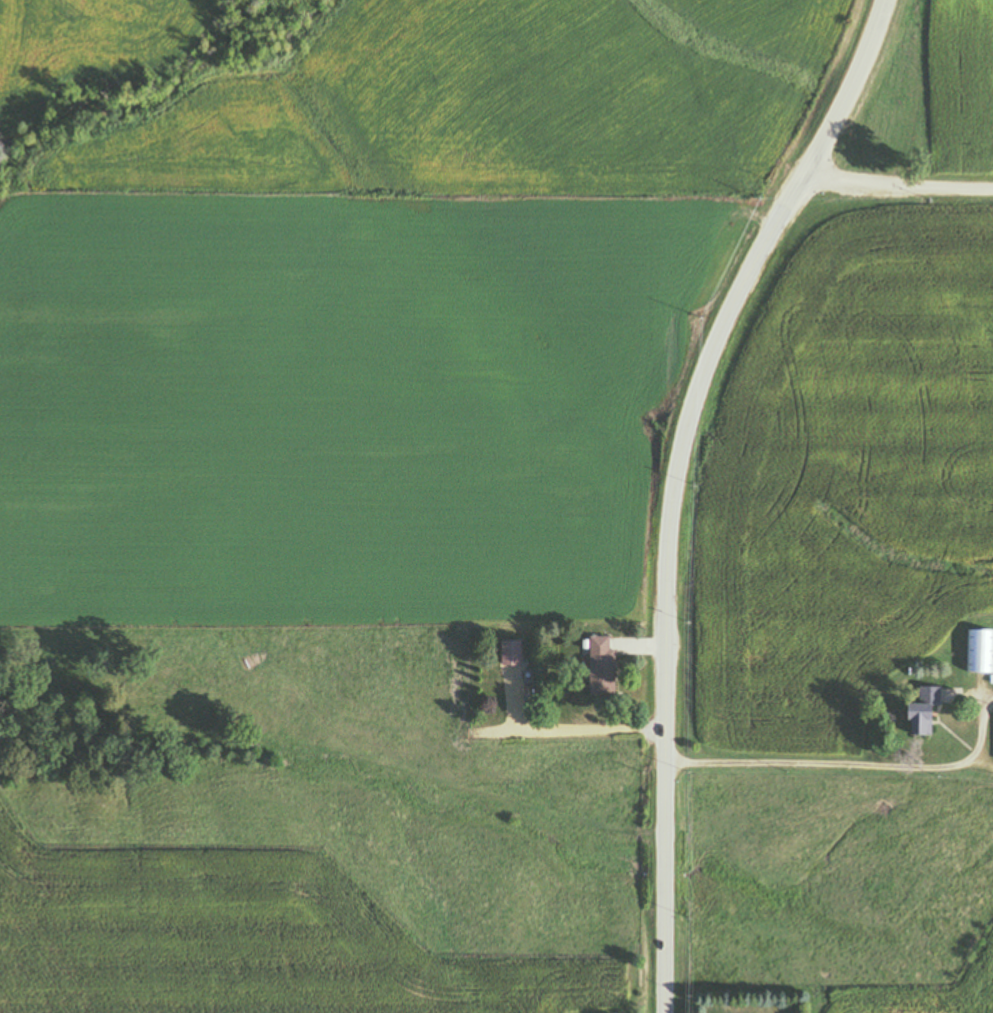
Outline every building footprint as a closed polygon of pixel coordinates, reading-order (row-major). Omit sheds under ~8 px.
[(992,674),(992,631),(964,631),(964,674),(992,674)] [(621,652),(615,652),(614,638),(595,638),(596,696),(622,696),(621,652)] [(527,641),(506,641),(506,666),(527,666),(527,641)] [(904,738),(929,738),(929,708),(934,708),(934,688),(913,688),(913,705),(894,705),(895,723),(904,723),(904,738)]
